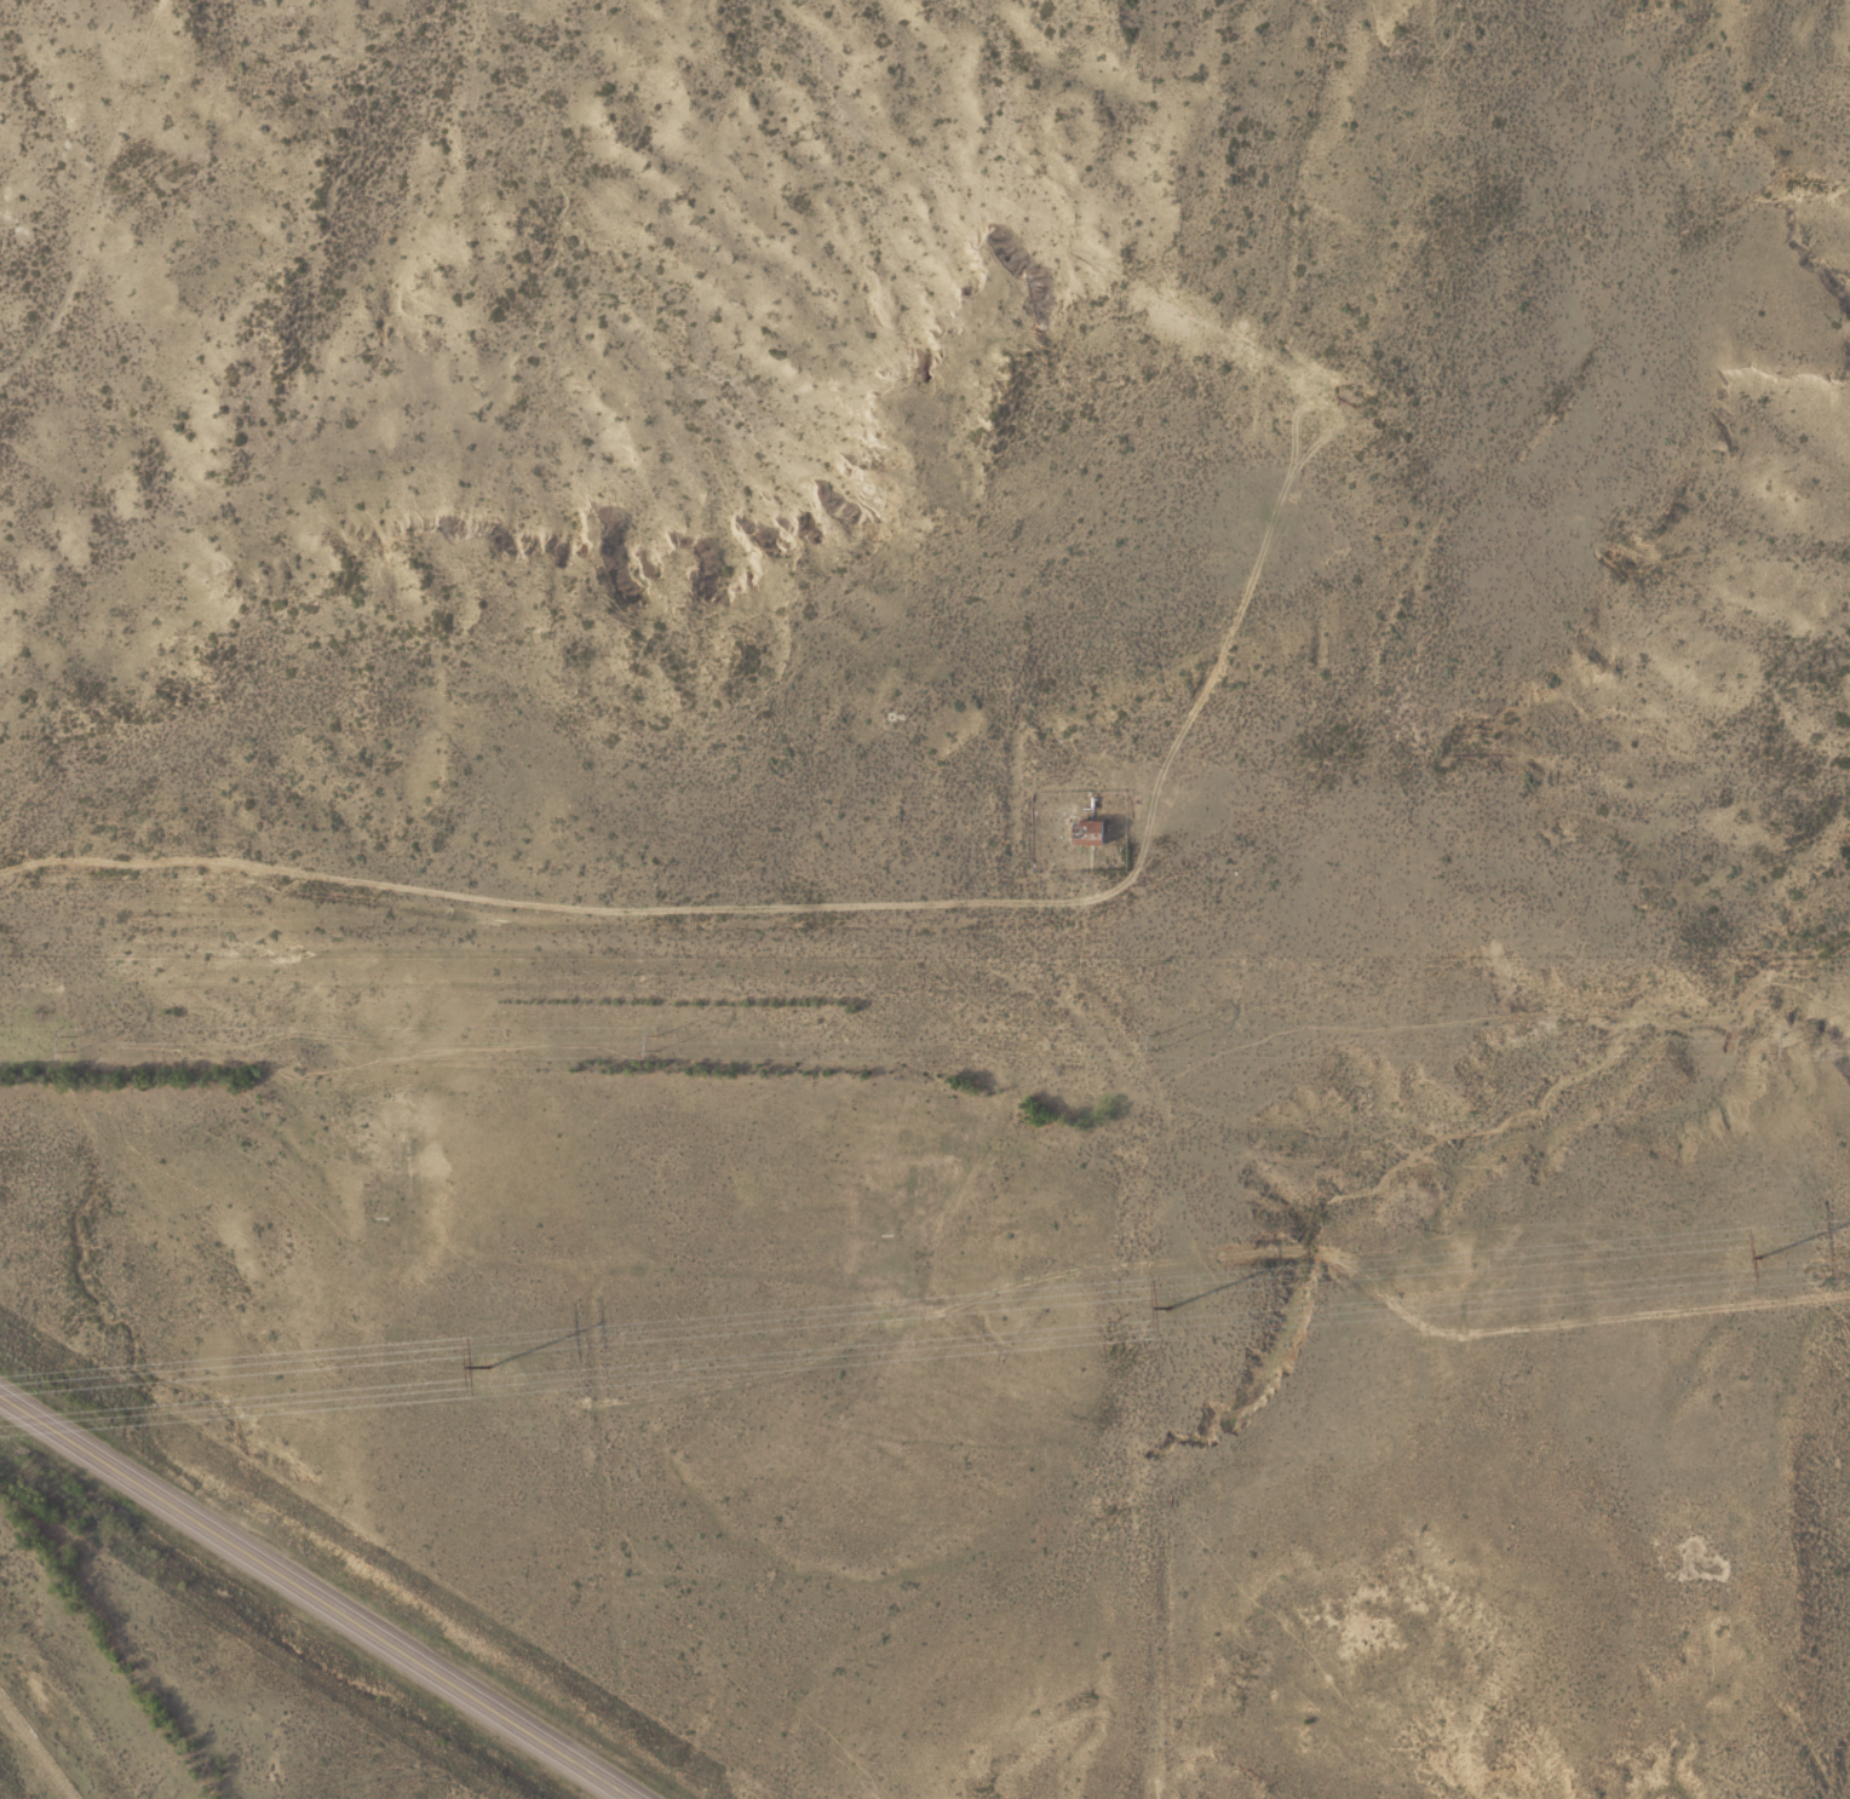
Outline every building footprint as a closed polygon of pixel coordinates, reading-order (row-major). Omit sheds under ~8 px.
[(1113,844),(1113,820),(1078,820),(1078,844),(1113,844)]
